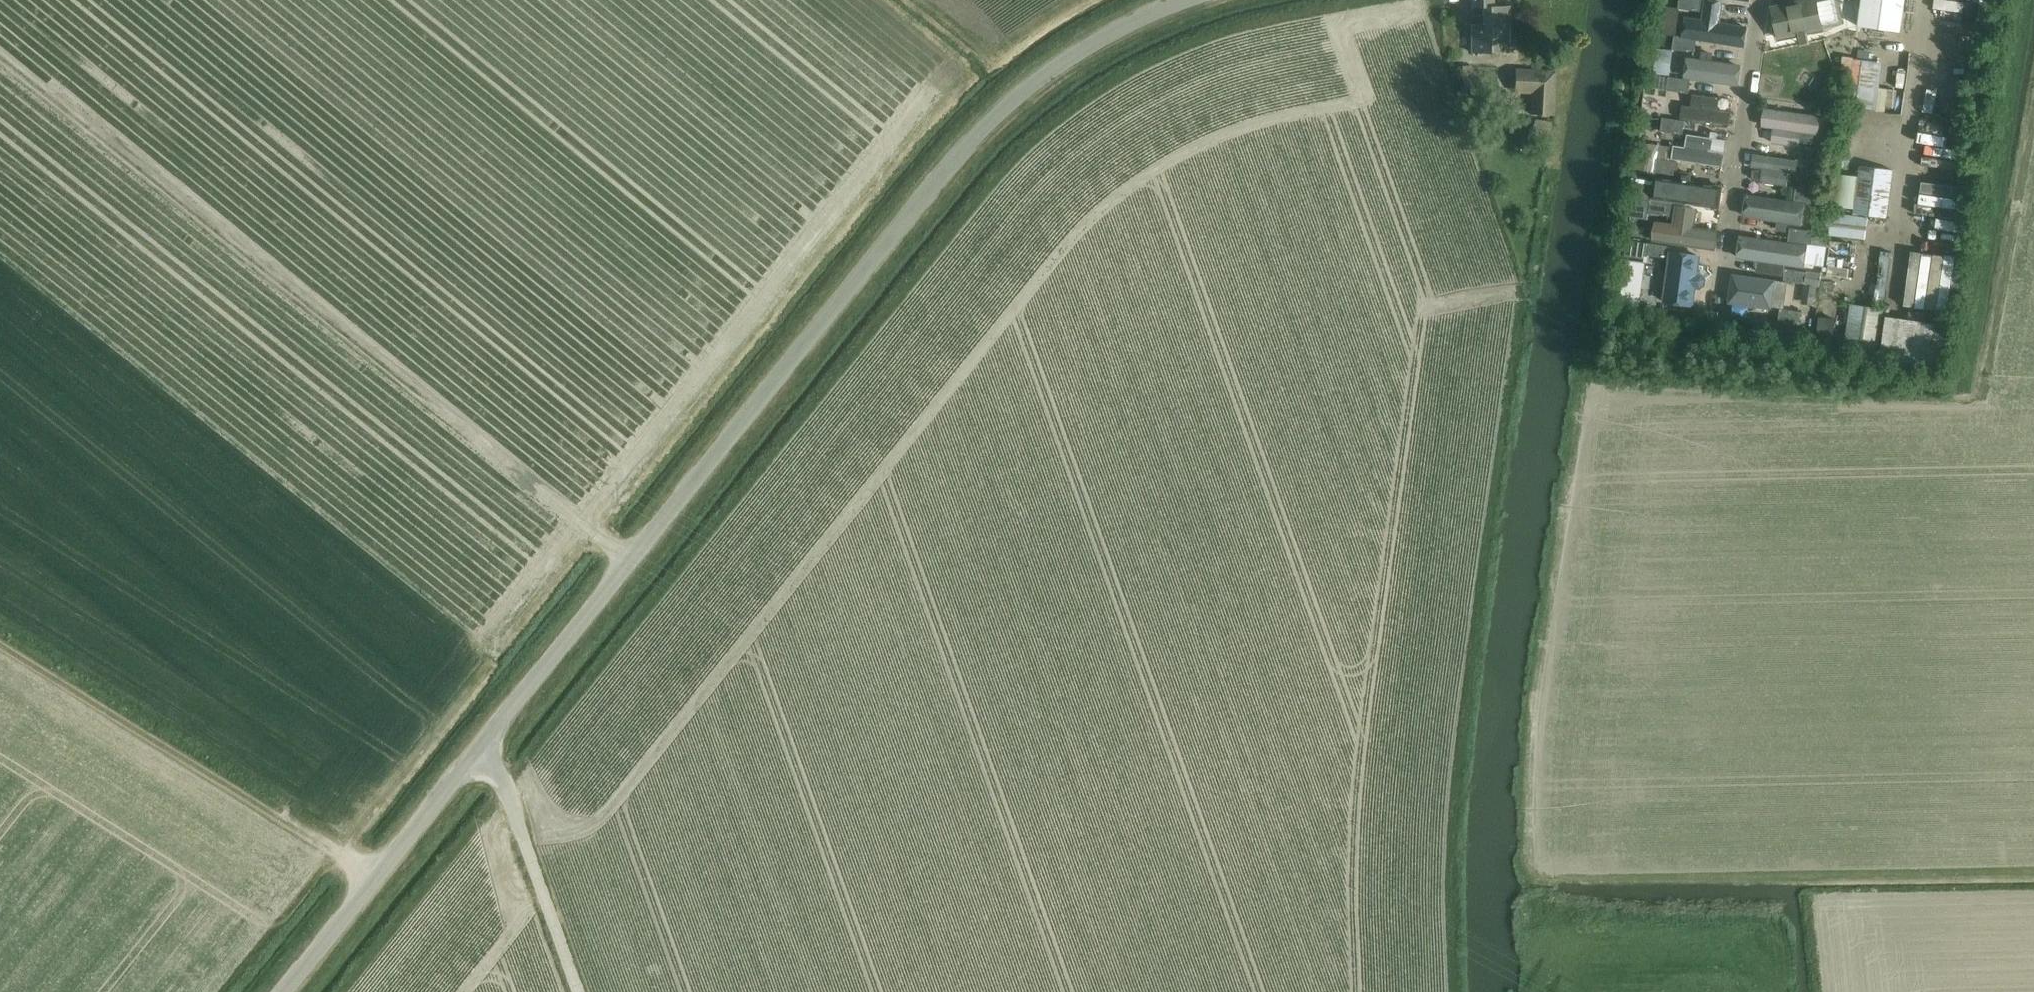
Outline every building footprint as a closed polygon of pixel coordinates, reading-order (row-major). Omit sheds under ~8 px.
[(1472,25),(1472,53),(1508,53),(1508,6),(1492,6),(1492,0),(1472,0),(1472,7),(1483,7),(1483,25),(1472,25)] [(1702,0),(1680,0),(1679,9),(1701,12),(1702,0)] [(1683,38),(1697,40),(1745,48),(1748,26),(1721,22),(1723,2),(1711,0),(1704,0),(1701,20),(1686,17),(1683,38)] [(1828,2),(1818,4),(1818,0),(1804,0),(1772,7),(1778,41),(1800,37),(1801,45),(1809,43),(1807,35),(1824,32),(1824,26),(1841,22),(1837,0),(1828,2)] [(1858,26),(1900,32),(1905,0),(1862,0),(1858,26)] [(1695,53),(1697,40),(1683,38),(1675,36),(1673,50),(1695,53)] [(1673,51),(1656,49),(1654,74),(1671,75),(1673,51)] [(1684,78),(1739,87),(1741,65),(1713,61),(1714,53),(1702,52),(1701,59),(1687,57),(1684,78)] [(1472,80),(1472,66),(1462,66),(1462,80),(1472,80)] [(1555,71),(1516,69),(1516,87),(1536,88),(1535,113),(1554,114),(1555,71)] [(1689,94),(1691,81),(1669,77),(1667,91),(1689,94)] [(1692,107),(1683,106),(1681,119),(1731,126),(1732,111),(1719,110),(1720,98),(1693,95),(1692,107)] [(1772,144),(1800,148),(1801,143),(1814,145),(1815,136),(1819,137),(1822,116),(1764,109),(1762,127),(1773,129),(1772,144)] [(1683,135),(1685,122),(1663,118),(1661,132),(1683,135)] [(1534,120),(1529,136),(1546,142),(1552,123),(1534,120)] [(1930,132),(1930,140),(1953,142),(1954,134),(1930,132)] [(1660,134),(1657,156),(1720,165),(1724,143),(1660,134)] [(1822,163),(1824,150),(1802,147),(1800,160),(1822,163)] [(1797,174),(1798,161),(1753,154),(1752,168),(1763,169),(1761,183),(1788,187),(1789,173),(1797,174)] [(1677,176),(1679,163),(1657,159),(1655,173),(1677,176)] [(1855,209),(1854,214),(1886,218),(1893,170),(1861,166),(1859,178),(1855,209)] [(1855,209),(1859,178),(1832,174),(1827,205),(1855,209)] [(1651,200),(1673,204),(1720,210),(1723,186),(1654,176),(1651,200)] [(1796,188),(1794,201),(1805,203),(1816,204),(1818,191),(1796,188)] [(1805,203),(1794,201),(1745,194),(1743,217),(1767,220),(1765,236),(1789,239),(1790,229),(1791,225),(1803,227),(1805,203)] [(1671,217),(1673,204),(1651,200),(1649,214),(1671,217)] [(1867,218),(1833,214),(1830,235),(1865,240),(1867,218)] [(1649,217),(1646,238),(1709,247),(1712,226),(1649,217)] [(1790,229),(1789,239),(1788,242),(1809,245),(1810,245),(1812,236),(1812,232),(1790,229)] [(1784,277),(1786,269),(1786,266),(1806,268),(1809,245),(1788,242),(1741,235),(1738,259),(1758,261),(1757,273),(1784,277)] [(1812,236),(1810,245),(1825,247),(1827,238),(1812,236)] [(1627,241),(1625,257),(1645,260),(1645,255),(1647,244),(1627,241)] [(1666,258),(1668,247),(1647,244),(1645,255),(1666,258)] [(1701,255),(1670,251),(1662,303),(1695,307),(1697,290),(1701,290),(1707,286),(1708,279),(1703,273),(1699,273),(1701,255)] [(1625,261),(1623,274),(1642,277),(1643,264),(1625,261)] [(1784,281),(1805,284),(1819,287),(1822,275),(1806,272),(1786,269),(1784,277),(1784,281)] [(1788,282),(1732,274),(1728,304),(1773,310),(1773,306),(1785,308),(1788,282)] [(1852,304),(1844,355),(1876,360),(1883,309),(1852,304)] [(1781,309),(1779,322),(1800,324),(1801,312),(1781,309)] [(1833,345),(1836,319),(1820,317),(1817,343),(1833,345)] [(1947,325),(1887,317),(1881,361),(1941,369),(1947,325)]
